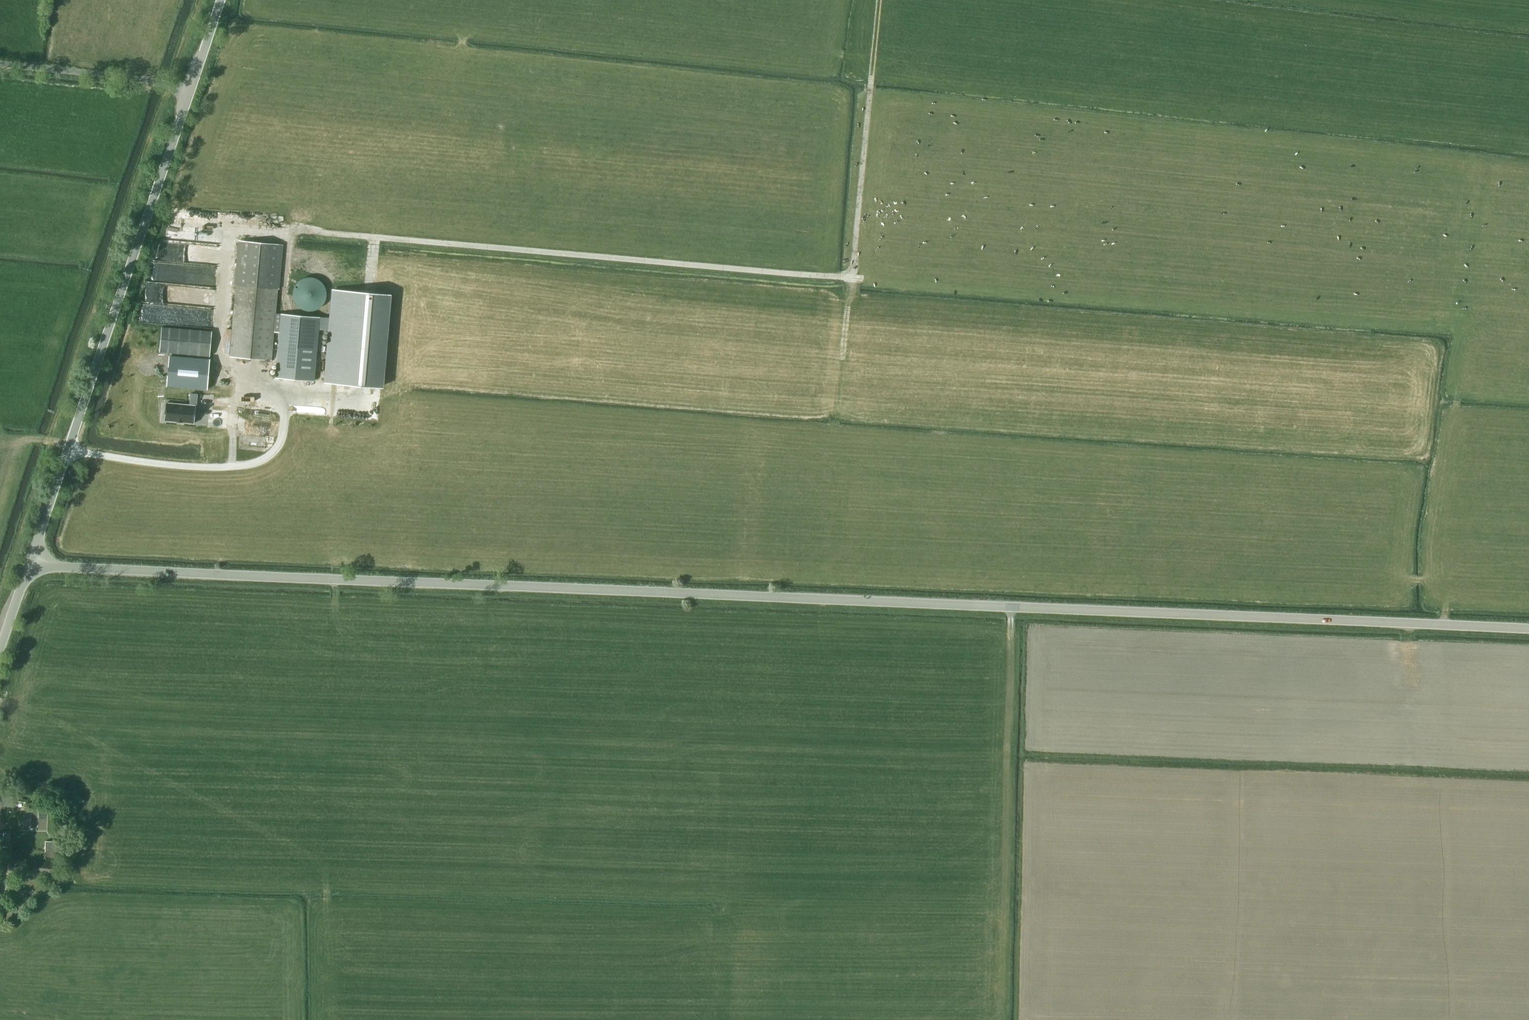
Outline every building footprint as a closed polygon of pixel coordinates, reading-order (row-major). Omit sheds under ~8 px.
[(240,241),(230,357),(271,360),(274,332),(280,333),(276,378),(313,382),(318,331),(330,332),(325,383),(381,388),(389,296),(333,291),(331,319),(319,318),(276,314),(282,245),(240,241)] [(320,282),(316,279),(310,278),(305,279),(300,281),(296,285),(294,290),(293,295),(294,300),(296,305),(300,309),(305,311),(310,312),(315,311),(320,309),(324,305),(326,300),(327,295),(326,290),(324,285),(320,282)] [(212,333),(162,328),(160,353),(210,357),(212,333)] [(165,405),(164,422),(194,425),(196,407),(165,405)] [(49,829),(49,810),(25,810),(25,829),(49,829)] [(59,842),(46,840),(45,850),(58,852),(59,842)] [(58,860),(33,859),(32,873),(57,875),(58,860)]
